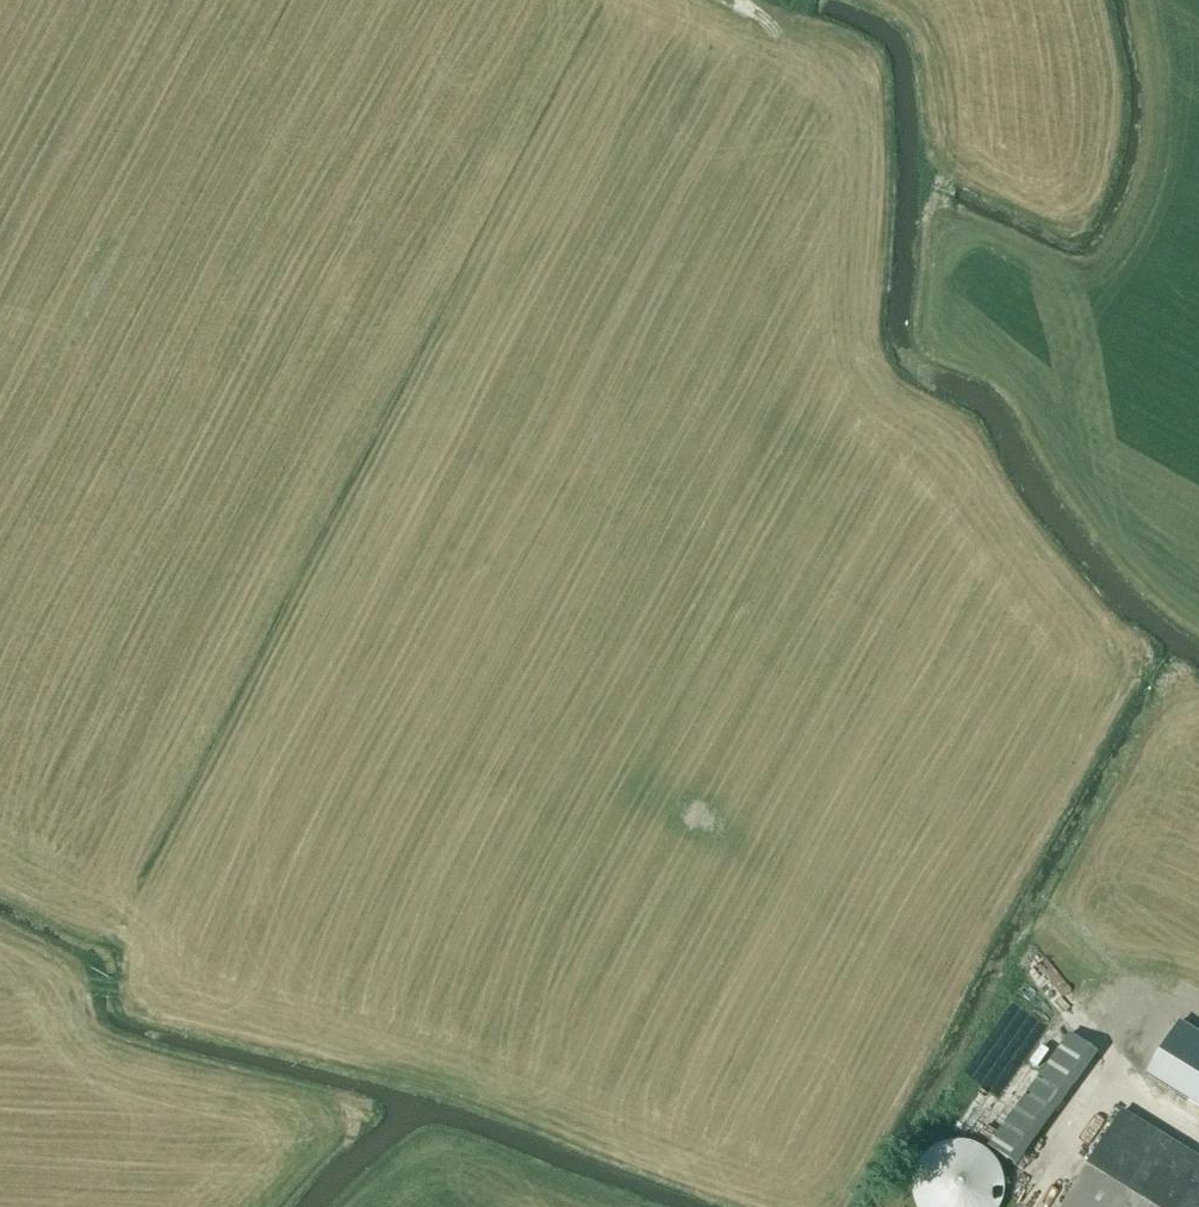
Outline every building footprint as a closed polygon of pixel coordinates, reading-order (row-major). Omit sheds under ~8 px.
[(1172,1020),(1141,1070),(1198,1106),(1198,1037),(1172,1020)] [(1069,1035),(987,1147),(1015,1167),(1097,1055),(1069,1035)] [(1122,1113),(1064,1206),(1198,1206),(1198,1160),(1122,1113)] [(975,1145),(968,1143),(960,1142),(952,1142),(945,1144),(938,1147),(931,1151),(925,1155),(920,1161),(916,1168),(913,1175),(912,1182),(911,1190),(912,1198),(915,1205),(916,1206),(1000,1206),(1002,1202),(1004,1194),(1004,1187),(1003,1179),(1001,1172),(998,1165),(993,1159),(988,1153),(982,1149),(975,1145)]
